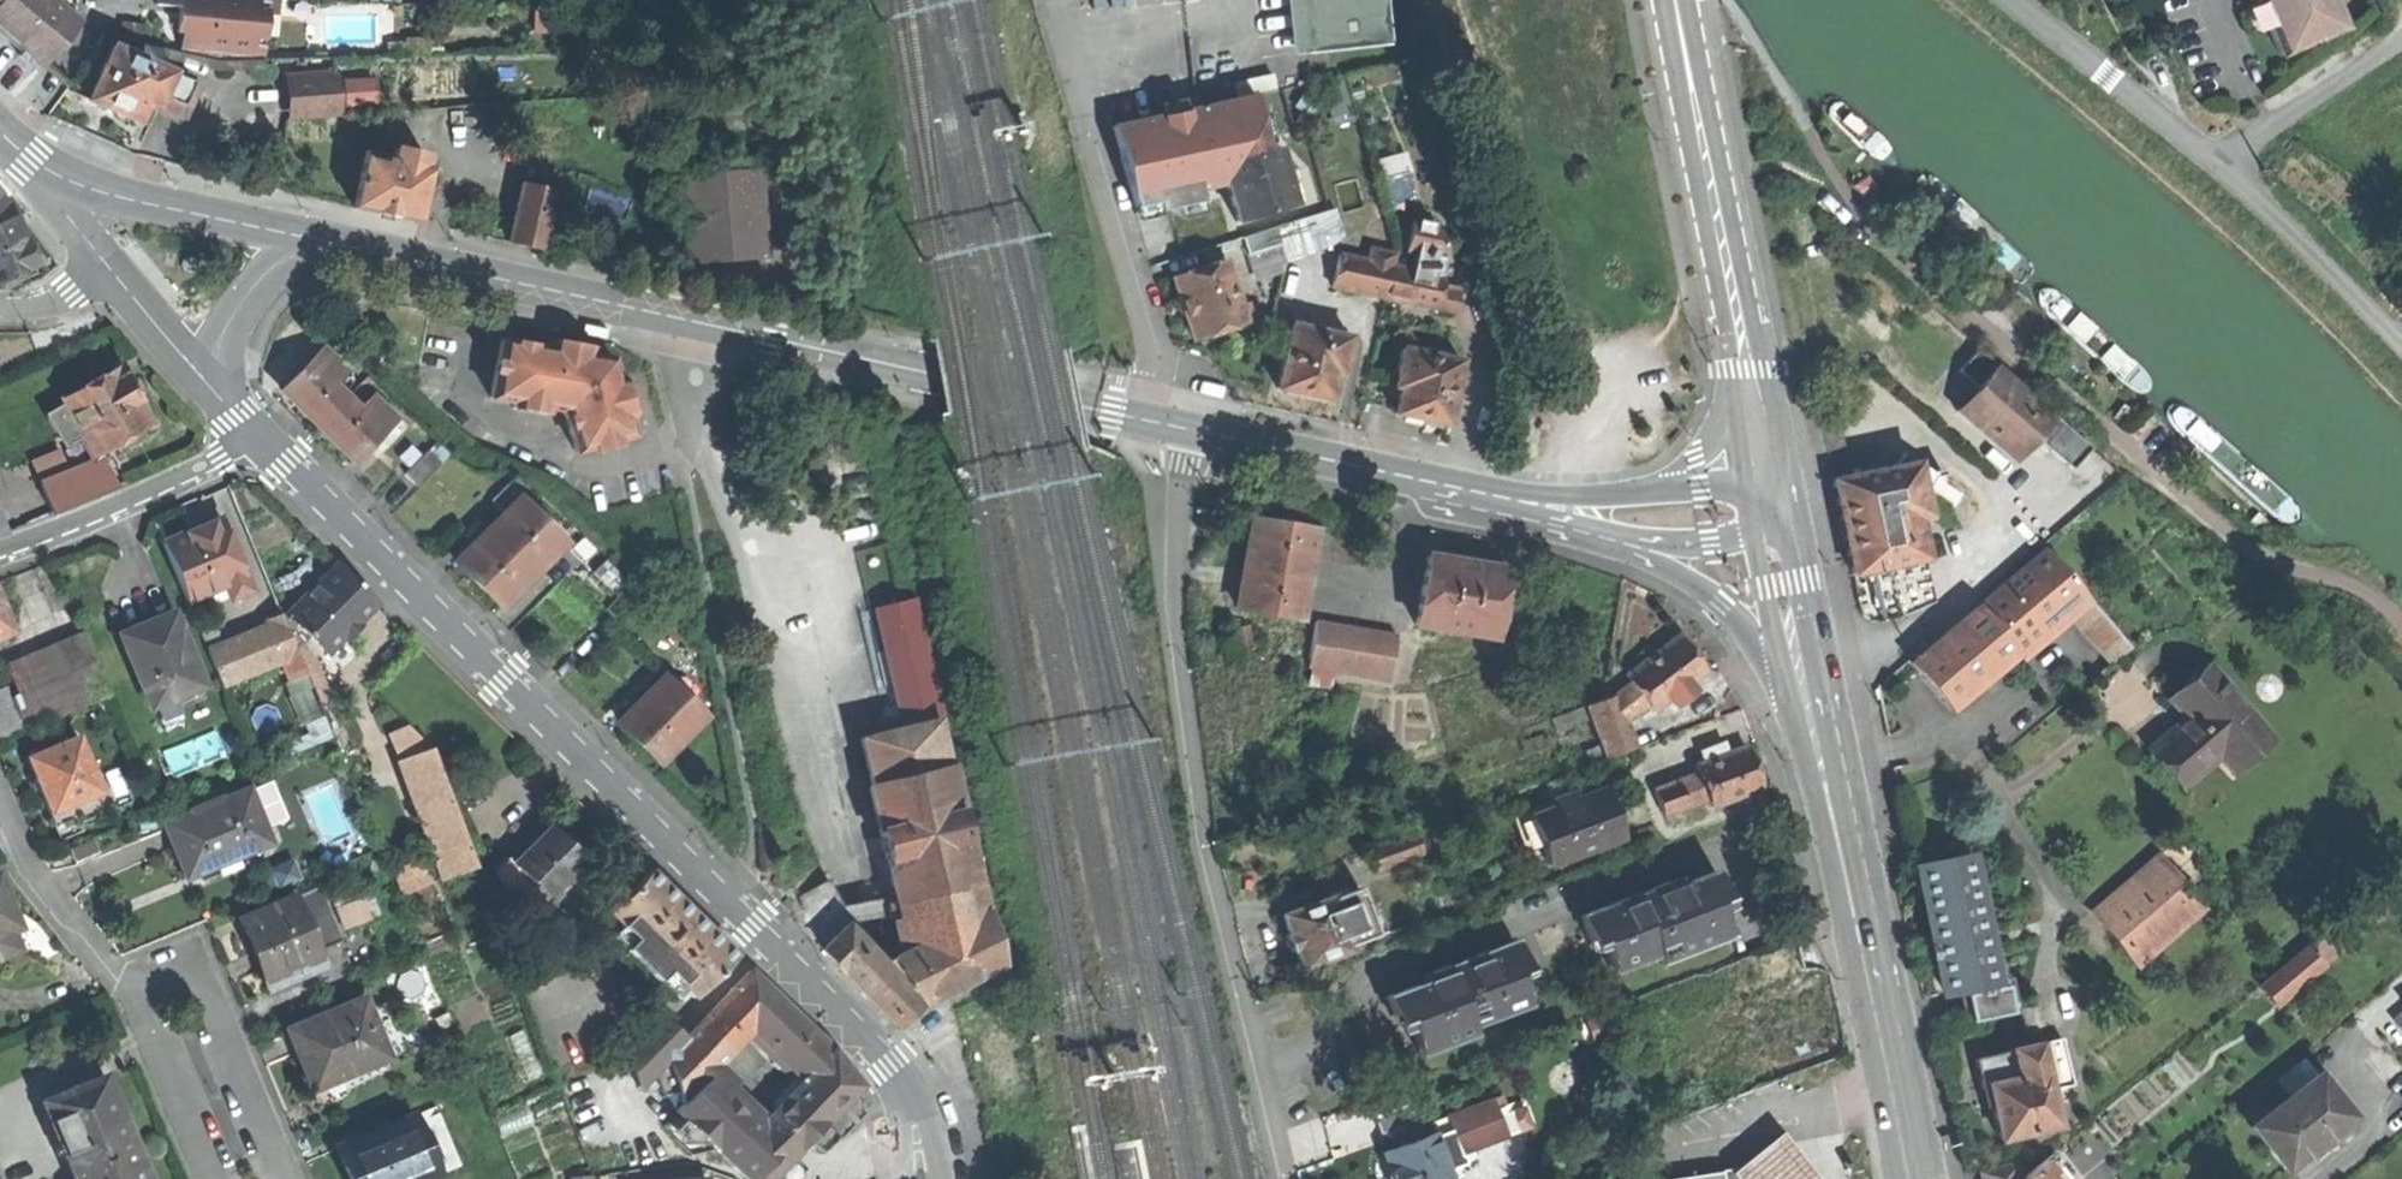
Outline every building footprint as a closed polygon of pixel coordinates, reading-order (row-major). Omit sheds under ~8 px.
[(37,67),(75,25),(72,22),(59,11),(46,0),(0,0),(0,34),(8,41),(37,67)] [(59,11),(60,0),(46,0),(59,11)] [(59,11),(72,22),(74,0),(60,0),(59,11)] [(154,6),(177,9),(184,9),(181,33),(180,52),(220,61),(251,60),(257,0),(155,0),(154,6)] [(251,60),(260,61),(266,0),(257,0),(251,60)] [(1308,54),(1382,46),(1377,0),(1302,0),(1308,54)] [(2278,57),(2342,30),(2329,0),(2255,0),(2278,57)] [(175,33),(181,33),(184,9),(177,9),(176,19),(175,33)] [(387,45),(387,57),(403,57),(403,45),(387,45)] [(425,45),(403,45),(403,57),(425,56),(425,45)] [(112,112),(140,124),(148,105),(158,109),(159,108),(179,116),(193,84),(173,75),(174,74),(112,47),(88,102),(112,112)] [(1237,88),(1240,100),(1278,91),(1275,79),(1237,88)] [(290,85),(293,123),(335,120),(332,82),(290,85)] [(1241,102),(1245,121),(1282,113),(1278,94),(1241,102)] [(1228,193),(1236,222),(1293,205),(1276,148),(1219,165),(1228,193)] [(395,151),(393,164),(422,171),(425,158),(395,151)] [(382,215),(415,222),(426,172),(422,171),(393,164),(370,159),(364,158),(352,208),(382,215)] [(682,177),(689,264),(763,258),(756,171),(682,177)] [(524,246),(540,249),(553,191),(521,184),(517,204),(515,203),(511,219),(514,220),(508,242),(524,246)] [(590,208),(622,210),(623,191),(591,189),(590,208)] [(12,215),(17,213),(0,191),(0,221),(12,215)] [(1334,210),(1292,223),(1300,249),(1342,236),(1334,210)] [(12,215),(0,221),(0,281),(34,267),(32,263),(36,262),(37,256),(33,246),(26,241),(24,242),(20,232),(12,215)] [(1414,253),(1410,271),(1439,277),(1443,259),(1447,260),(1438,228),(1432,226),(1432,225),(1417,221),(1417,223),(1411,222),(1405,252),(1414,253)] [(1292,223),(1275,229),(1280,245),(1285,262),(1302,256),(1300,249),(1292,223)] [(1242,239),(1247,256),(1280,245),(1275,229),(1242,239)] [(1369,250),(1367,262),(1391,267),(1393,255),(1369,250)] [(1332,288),(1384,299),(1391,267),(1367,262),(1338,256),(1332,288)] [(1224,261),(1172,278),(1181,307),(1192,341),(1244,324),(1224,261)] [(34,267),(0,281),(0,286),(2,290),(37,274),(34,267)] [(1410,271),(1391,267),(1384,299),(1437,310),(1440,295),(1444,278),(1439,277),(1410,271)] [(1350,338),(1292,325),(1278,389),(1282,390),(1301,395),(1312,397),(1330,401),(1335,376),(1342,378),(1350,338)] [(606,337),(606,332),(581,327),(579,337),(598,340),(605,342),(606,337)] [(566,412),(579,454),(595,449),(596,453),(620,446),(618,441),(635,436),(630,419),(635,418),(623,378),(617,379),(613,360),(588,355),(590,347),(570,343),(550,340),(549,348),(501,340),(491,398),(515,402),(513,410),(547,415),(548,409),(566,412)] [(1461,362),(1402,349),(1394,389),(1399,390),(1394,415),(1411,419),(1423,421),(1422,425),(1440,429),(1441,425),(1447,426),(1461,362)] [(2051,451),(2071,469),(2091,447),(1981,349),(1961,371),(1978,387),(2037,439),(2051,451)] [(323,350),(309,363),(332,386),(345,372),(323,350)] [(341,449),(353,461),(380,434),(359,413),(332,386),(309,363),(282,390),(293,401),(341,449)] [(73,418),(95,457),(150,426),(141,411),(137,404),(140,402),(138,398),(143,391),(142,383),(136,378),(128,379),(125,375),(122,377),(116,367),(62,398),(64,401),(52,408),(62,425),(73,418)] [(2016,463),(2037,439),(1978,387),(1957,410),(2016,463)] [(1300,399),(1301,395),(1282,390),(1281,395),(1300,399)] [(373,399),(359,413),(380,434),(394,421),(373,399)] [(408,471),(419,483),(441,463),(430,451),(408,471)] [(1898,455),(1888,469),(1888,471),(1906,468),(1911,493),(1916,516),(1927,514),(1922,491),(1944,486),(1941,470),(1928,472),(1898,455)] [(40,485),(51,514),(101,494),(90,465),(40,485)] [(1906,468),(1888,471),(1894,497),(1911,493),(1906,468)] [(1888,469),(1832,481),(1842,527),(1852,575),(1925,559),(1916,516),(1911,493),(1894,497),(1888,471),(1888,469)] [(492,501),(505,514),(518,500),(529,489),(516,477),(492,501)] [(480,586),(502,607),(536,573),(564,545),(518,500),(505,514),(457,563),(480,586)] [(164,543),(188,600),(229,582),(235,597),(256,589),(225,517),(192,530),(164,543)] [(1284,527),(1251,522),(1237,609),(1300,619),(1314,533),(1284,527)] [(2046,549),(1976,607),(2015,654),(2066,611),(2085,595),(2046,549)] [(1426,558),(1415,626),(1492,639),(1503,571),(1466,565),(1426,558)] [(605,561),(594,573),(618,597),(606,609),(619,621),(643,597),(605,561)] [(337,566),(286,619),(300,651),(311,638),(328,655),(345,637),(348,639),(361,627),(358,624),(377,604),(357,585),(337,566)] [(2128,647),(2085,595),(2066,611),(2109,663),(2128,647)] [(15,634),(0,596),(0,640),(15,634)] [(913,601),(876,610),(905,729),(938,721),(944,720),(913,601)] [(1928,686),(1948,709),(2015,654),(1976,607),(1909,662),(1928,686)] [(210,652),(223,684),(283,659),(300,651),(286,619),(284,613),(267,621),(270,627),(210,652)] [(126,642),(154,709),(205,688),(173,614),(152,623),(155,630),(142,635),(126,642)] [(1397,637),(1315,623),(1307,670),(1389,684),(1397,637)] [(37,711),(43,727),(113,699),(87,634),(51,649),(8,666),(17,687),(22,699),(14,701),(21,717),(37,711)] [(1646,705),(1652,712),(1668,700),(1689,684),(1704,673),(1689,654),(1676,637),(1625,677),(1631,684),(1646,705)] [(292,680),(283,659),(223,684),(232,705),(292,680)] [(2162,768),(2178,785),(2220,750),(2231,763),(2266,733),(2207,664),(2172,694),(2189,714),(2147,749),(2162,768)] [(641,745),(660,763),(704,719),(663,678),(619,723),(641,745)] [(1625,720),(1646,705),(1631,684),(1615,695),(1625,720)] [(1695,693),(1689,684),(1668,700),(1675,709),(1695,693)] [(43,727),(37,711),(21,717),(14,701),(22,699),(17,687),(0,694),(0,745),(43,727)] [(1635,748),(1625,720),(1615,695),(1587,706),(1592,718),(1602,744),(1607,759),(1635,748)] [(1555,732),(1592,718),(1587,706),(1551,720),(1555,732)] [(950,769),(938,721),(905,729),(862,740),(873,787),(870,788),(895,893),(896,898),(906,926),(914,949),(987,914),(954,767),(950,769)] [(2273,741),(2266,733),(2231,763),(2220,750),(2178,785),(2183,791),(2218,761),(2232,776),(2273,741)] [(213,735),(169,746),(174,768),(204,761),(203,755),(218,752),(213,735)] [(80,739),(30,759),(41,787),(51,814),(102,794),(80,739)] [(1590,765),(1607,759),(1602,744),(1584,750),(1590,765)] [(1701,754),(1704,763),(1725,755),(1722,747),(1701,754)] [(1707,800),(1710,808),(1761,790),(1753,769),(1746,748),(1725,755),(1704,763),(1694,766),(1697,774),(1707,800)] [(446,878),(477,867),(433,750),(402,762),(446,878)] [(1664,815),(1707,800),(1697,774),(1654,790),(1664,815)] [(330,783),(308,794),(329,841),(352,831),(330,783)] [(1541,848),(1548,866),(1622,839),(1609,804),(1604,791),(1577,801),(1530,818),(1541,848)] [(180,856),(190,879),(271,846),(250,792),(223,803),(222,800),(193,811),(195,815),(168,826),(180,856)] [(1524,855),(1541,848),(1530,818),(1577,801),(1574,793),(1510,816),(1524,855)] [(516,866),(548,898),(571,874),(585,861),(567,842),(553,828),(516,866)] [(1367,852),(1374,872),(1421,854),(1414,834),(1367,852)] [(277,860),(271,846),(190,879),(195,893),(277,860)] [(2095,909),(2140,961),(2205,906),(2183,880),(2179,884),(2157,858),(2162,854),(2160,853),(2095,909)] [(577,880),(571,874),(548,898),(516,866),(509,859),(498,869),(501,879),(556,934),(570,920),(554,903),(577,880)] [(1917,869),(1944,993),(1957,990),(1991,983),(1991,982),(1964,859),(1917,869)] [(403,889),(428,885),(424,860),(399,865),(403,889)] [(688,992),(693,997),(735,956),(690,910),(651,871),(609,912),(616,919),(625,928),(679,983),(688,992)] [(1694,943),(1725,932),(1712,896),(1724,892),(1717,873),(1669,891),(1666,884),(1651,890),(1653,898),(1639,903),(1637,895),(1599,909),(1601,914),(1582,921),(1590,942),(1601,938),(1611,966),(1655,950),(1660,965),(1697,952),(1694,943)] [(0,877),(0,961),(23,952),(17,936),(24,933),(13,903),(2,876),(0,877)] [(804,919),(822,951),(848,925),(851,922),(833,881),(801,897),(807,918),(804,919)] [(1331,895),(1332,898),(1333,900),(1351,893),(1349,888),(1331,895)] [(257,954),(266,976),(308,959),(344,943),(322,889),(262,914),(265,922),(247,930),(257,954)] [(1351,893),(1333,900),(1333,902),(1346,897),(1351,912),(1339,917),(1350,946),(1376,936),(1368,913),(1359,890),(1351,893)] [(896,925),(906,926),(896,898),(895,893),(876,897),(882,920),(887,919),(896,925)] [(341,904),(348,925),(377,915),(369,894),(341,904)] [(1346,897),(1333,902),(1339,917),(1351,912),(1346,897)] [(1297,951),(1303,969),(1352,951),(1350,946),(1339,917),(1333,902),(1333,900),(1332,898),(1283,916),(1291,936),(1287,937),(1290,944),(1293,953),(1297,951)] [(1377,910),(1368,913),(1376,936),(1385,932),(1377,910)] [(1001,967),(987,914),(914,949),(903,954),(884,963),(923,1004),(979,978),(1001,967)] [(609,926),(618,935),(625,928),(616,919),(609,926)] [(899,1029),(923,1004),(884,963),(848,925),(822,951),(860,989),(899,1029)] [(896,925),(903,954),(914,949),(906,926),(896,925)] [(673,990),(679,983),(625,928),(618,935),(615,937),(670,993),(673,990)] [(2261,987),(2276,1004),(2322,965),(2307,948),(2261,987)] [(1410,1029),(1417,1049),(1448,1038),(1450,1042),(1512,1019),(1508,1008),(1525,1002),(1514,972),(1525,969),(1518,949),(1500,955),(1497,949),(1461,962),(1464,968),(1450,974),(1448,966),(1432,972),(1435,980),(1387,997),(1394,1018),(1404,1014),(1410,1029)] [(314,972),(308,959),(266,976),(272,990),(314,972)] [(752,971),(722,1002),(752,1032),(804,1081),(834,1050),(795,1013),(752,971)] [(2010,978),(1991,982),(1991,983),(1957,990),(1962,1013),(2015,1001),(2010,978)] [(681,998),(688,992),(679,983),(673,990),(681,998)] [(304,1063),(316,1093),(343,1083),(348,1095),(394,1069),(372,1012),(367,1001),(291,1031),(304,1063)] [(620,1032),(639,1088),(680,1046),(687,1039),(649,1002),(620,1032)] [(710,1075),(752,1032),(722,1002),(687,1039),(680,1046),(710,1075)] [(392,1004),(372,1012),(394,1069),(413,1058),(392,1004)] [(2062,1040),(2038,1045),(2052,1108),(2059,1107),(2056,1091),(2073,1087),(2062,1040)] [(2038,1045),(1973,1060),(1980,1090),(1987,1088),(1991,1105),(1999,1141),(2057,1128),(2052,1108),(2038,1045)] [(677,1083),(684,1102),(710,1075),(680,1046),(639,1088),(645,1106),(677,1083)] [(862,1087),(834,1050),(804,1081),(794,1092),(789,1087),(773,1103),(778,1108),(761,1125),(795,1157),(862,1087)] [(2275,1079),(2289,1097),(2316,1076),(2302,1058),(2275,1079)] [(795,1157),(761,1125),(710,1075),(684,1102),(676,1111),(748,1178),(773,1178),(795,1157)] [(46,1102),(77,1175),(136,1150),(119,1112),(122,1110),(116,1096),(108,1076),(46,1102)] [(2269,1150),(2284,1169),(2302,1154),(2305,1158),(2326,1141),(2324,1138),(2350,1118),(2316,1076),(2289,1097),(2251,1127),(2269,1150)] [(1369,1102),(1382,1135),(1416,1122),(1403,1089),(1369,1102)] [(1449,1117),(1455,1134),(1499,1118),(1493,1101),(1449,1117)] [(443,1178),(418,1118),(341,1150),(353,1178),(440,1178),(443,1178)] [(1434,1134),(1384,1153),(1394,1178),(1451,1178),(1434,1134)] [(1745,1178),(1806,1178),(1781,1146),(1743,1176),(1745,1178)] [(136,1150),(77,1175),(79,1178),(148,1178),(136,1150)] [(2030,1172),(2036,1178),(2045,1178),(2060,1166),(2051,1155),(2030,1172)] [(1982,1178),(2020,1178),(2016,1164),(1981,1171),(1982,1178)] [(2060,1166),(2045,1178),(2071,1178),(2060,1166)] [(1732,1169),(1665,1178),(1740,1178),(1732,1169)]
